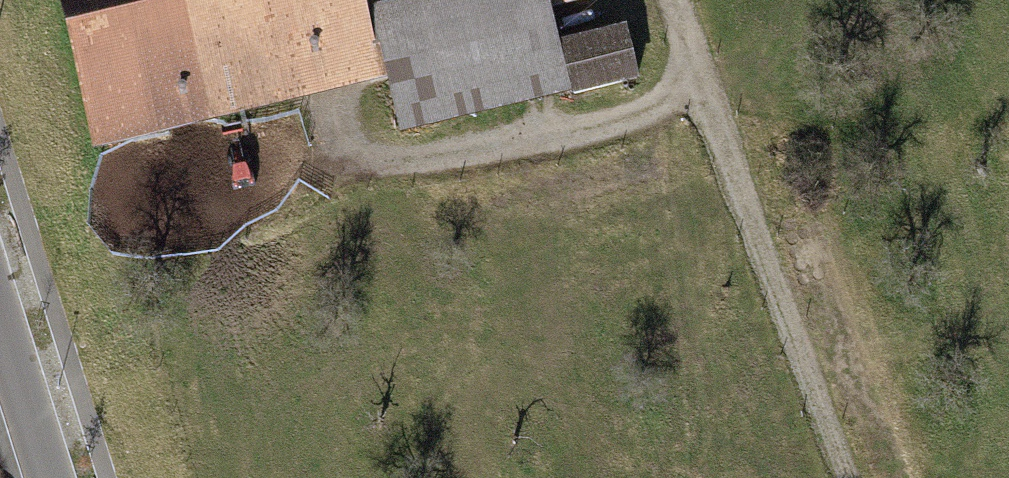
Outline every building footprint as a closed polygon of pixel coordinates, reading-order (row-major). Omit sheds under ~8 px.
[(100,163),(388,95),(400,146),(645,89),(632,34),(561,51),(554,20),(604,8),(602,0),(61,0),(100,163)]
